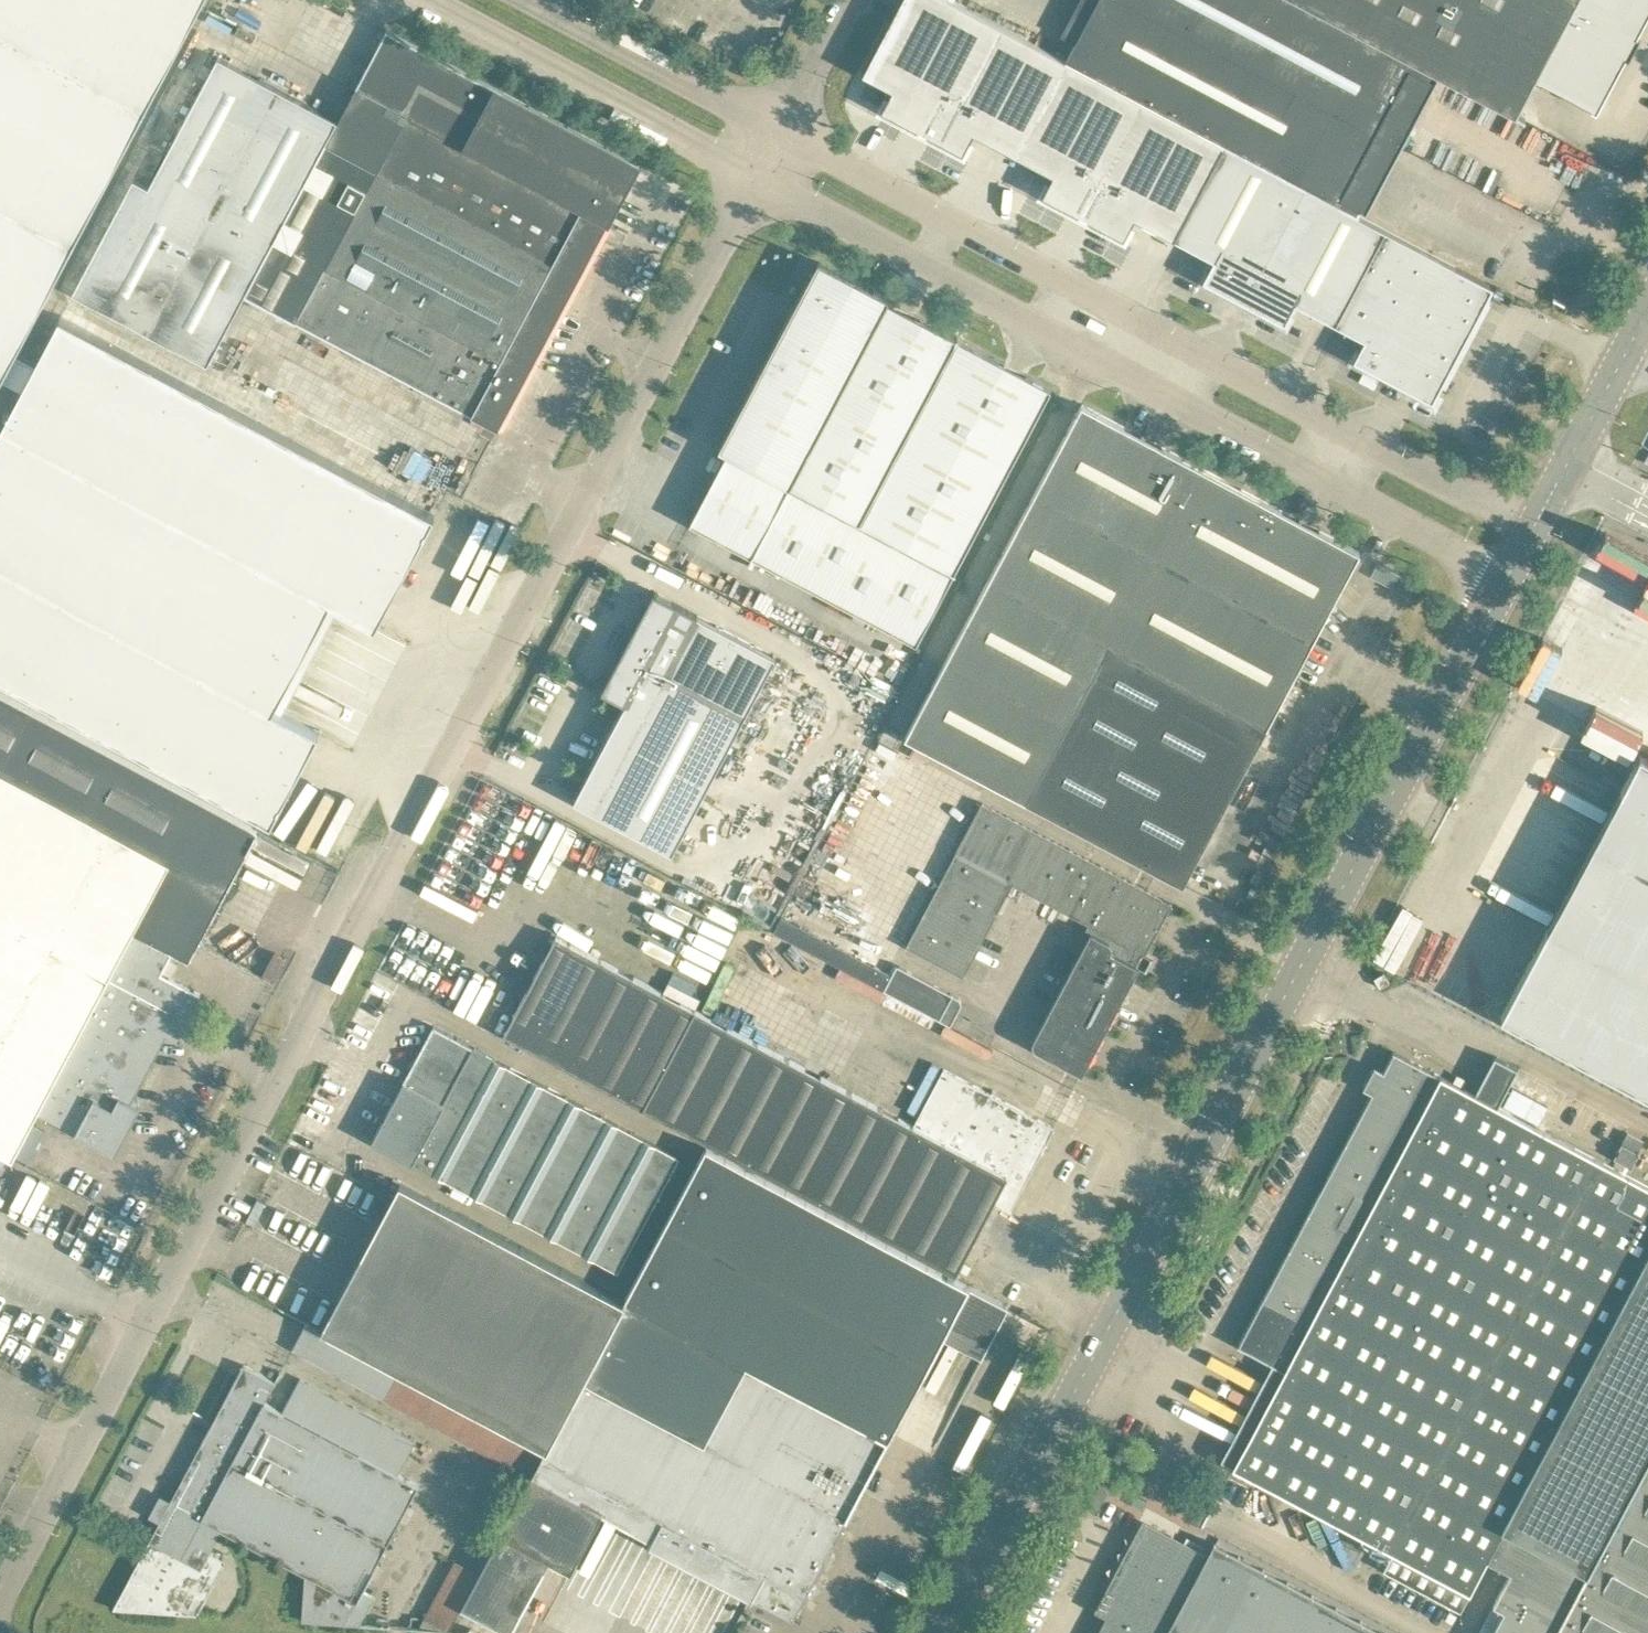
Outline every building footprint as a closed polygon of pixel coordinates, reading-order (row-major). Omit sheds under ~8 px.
[(203,0),(0,0),(0,382),(203,0)] [(862,73),(892,89),(881,109),(922,131),(983,16),(953,0),(900,0),(862,73)] [(1124,0),(1098,0),(1067,58),(1144,100),(1225,143),(1305,186),(1357,214),(1360,208),(1366,211),(1401,146),(1395,142),(1124,0)] [(1395,142),(1401,146),(1410,128),(1435,80),(1429,77),(1432,71),(1292,0),(1124,0),(1395,142)] [(1432,71),(1524,120),(1525,117),(1518,113),(1536,79),(1541,82),(1542,81),(1591,107),(1591,108),(1596,111),(1599,105),(1597,104),(1623,55),(1628,58),(1629,56),(1624,53),(1634,35),(1639,38),(1640,36),(1635,33),(1647,8),(1647,0),(1292,0),(1432,71)] [(983,16),(922,131),(964,153),(974,132),(1013,153),(1063,58),(983,16)] [(251,41),(255,33),(239,25),(235,33),(251,41)] [(640,164),(437,56),(386,29),(355,88),(406,114),(377,169),(326,142),(327,139),(318,108),(218,55),(149,185),(269,249),(245,293),(471,415),(472,414),(500,429),(501,427),(500,427),(602,236),(611,240),(617,228),(608,223),(609,223),(610,222),(609,221),(622,196),(623,196),(640,164)] [(1063,58),(1013,153),(1053,174),(1042,194),(1083,216),(1144,100),(1067,58),(1066,60),(1063,58)] [(1144,100),(1083,216),(1124,237),(1135,217),(1174,238),(1225,143),(1144,100)] [(1305,186),(1225,143),(1174,238),(1214,259),(1203,279),(1244,301),(1305,186)] [(162,154),(149,147),(135,173),(147,180),(162,154)] [(269,249),(149,185),(134,177),(73,291),(208,363),(245,293),(269,249)] [(1244,301),(1285,323),(1296,302),(1331,320),(1381,226),(1357,214),(1305,186),(1244,301)] [(1439,390),(1451,367),(1491,291),(1487,289),(1489,285),(1490,284),(1381,226),(1331,320),(1365,338),(1354,359),(1399,383),(1429,398),(1435,388),(1439,390)] [(890,298),(821,262),(819,261),(807,283),(806,283),(719,448),(727,452),(690,522),(917,642),(1051,389),(887,302),(890,298)] [(264,817),(271,821),(319,731),(273,707),(330,601),(376,625),(435,514),(61,315),(0,429),(0,677),(261,816),(264,817)] [(905,735),(1026,800),(1183,884),(1360,551),(1082,403),(905,735)] [(1617,624),(1647,555),(1647,552),(1598,530),(1566,601),(1617,624)] [(1638,597),(1647,602),(1647,572),(1638,597)] [(625,703),(574,800),(672,852),(776,656),(654,591),(601,690),(625,703)] [(13,1158),(37,1113),(115,1154),(141,1107),(131,1102),(167,1035),(175,1040),(200,994),(161,973),(173,951),(189,959),(198,942),(258,829),(255,827),(0,692),(0,1151),(13,1158)] [(899,735),(885,727),(878,738),(893,746),(899,735)] [(1640,754),(1621,790),(1501,1015),(1647,1093),(1647,758),(1640,754)] [(1036,1048),(1082,1073),(1173,903),(982,801),(905,946),(962,976),(1012,882),(1093,925),(1033,1038),(1033,1039),(1032,1041),(1032,1042),(1033,1043),(1033,1044),(1033,1045),(1034,1046),(1035,1047),(1035,1048),(1036,1048)] [(504,1034),(643,1108),(696,1008),(556,934),(504,1034)] [(874,964),(865,981),(949,1026),(960,1006),(961,1004),(961,1003),(961,1002),(961,1001),(960,1000),(960,999),(959,998),(958,997),(957,996),(896,964),(891,974),(874,964)] [(1374,977),(1380,987),(1390,981),(1384,971),(1374,977)] [(379,1008),(384,1011),(389,1001),(384,998),(379,1008)] [(215,1002),(211,1012),(214,1014),(219,1005),(215,1002)] [(696,1008),(643,1108),(956,1274),(995,1200),(1010,1209),(1054,1127),(943,1069),(914,1124),(696,1008)] [(402,1084),(372,1141),(618,1272),(679,1156),(434,1025),(402,1084)] [(1497,1106),(1518,1067),(1495,1055),(1474,1093),(1393,1050),(1393,1051),(1393,1052),(1382,1073),(1375,1070),(1367,1086),(1373,1090),(1239,1343),(1238,1343),(1237,1344),(1285,1369),(1233,1466),(1393,1551),(1383,1569),(1460,1609),(1487,1559),(1522,1577),(1505,1609),(1515,1615),(1505,1632),(1647,1632),(1647,1186),(1497,1106)] [(906,1113),(915,1117),(940,1064),(931,1060),(906,1113)] [(1627,1132),(1622,1142),(1638,1150),(1643,1140),(1627,1132)] [(1614,1157),(1631,1166),(1639,1151),(1621,1142),(1614,1157)] [(706,1146),(624,1301),(886,1441),(946,1330),(985,1351),(1008,1306),(969,1285),(968,1285),(706,1146)] [(401,1371),(546,1448),(624,1301),(400,1182),(321,1329),(307,1322),(292,1348),(387,1399),(401,1371)] [(624,1301),(546,1448),(461,1607),(510,1632),(550,1558),(571,1570),(602,1511),(651,1537),(648,1543),(752,1598),(753,1596),(760,1600),(758,1603),(767,1608),(769,1604),(793,1617),(886,1441),(624,1301)] [(1021,1313),(1028,1316),(1029,1317),(1031,1312),(1023,1308),(1021,1313)] [(226,1559),(211,1551),(223,1529),(305,1573),(302,1620),(389,1626),(389,1619),(377,1618),(377,1624),(360,1622),(374,1596),(362,1589),(419,1483),(398,1472),(415,1439),(300,1378),(282,1410),(265,1401),(276,1381),(243,1364),(201,1443),(203,1444),(172,1501),(171,1500),(170,1501),(161,1496),(151,1515),(160,1520),(162,1521),(151,1540),(150,1539),(149,1540),(151,1541),(120,1599),(118,1598),(113,1608),(197,1613),(226,1559)] [(1122,1442),(1121,1443),(1113,1458),(1121,1462),(1130,1446),(1122,1442)] [(1104,1475),(1099,1486),(1113,1494),(1119,1483),(1104,1475)] [(1100,1507),(1090,1502),(1087,1508),(1097,1513),(1100,1507)] [(1214,1542),(1205,1559),(1146,1527),(1144,1526),(1143,1527),(1145,1528),(1108,1596),(1119,1605),(1115,1613),(1114,1612),(1103,1632),(1381,1632),(1214,1542)]
